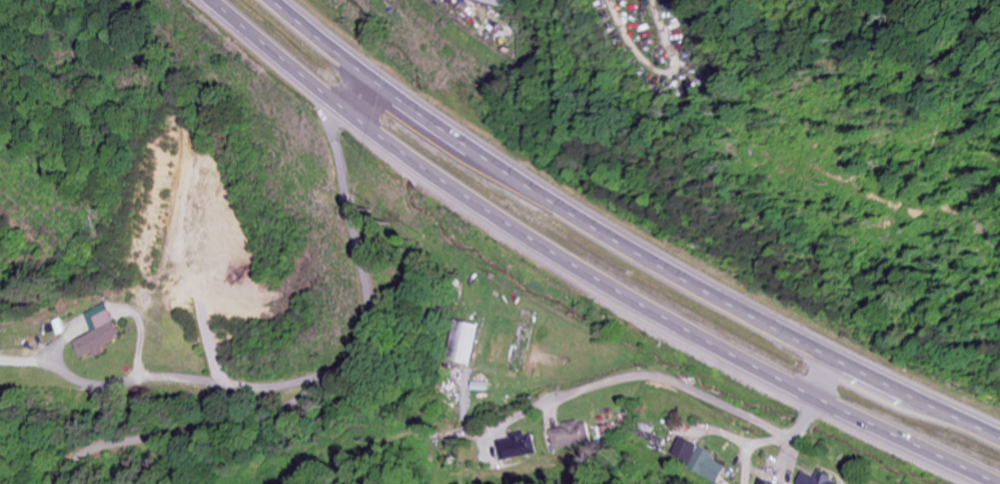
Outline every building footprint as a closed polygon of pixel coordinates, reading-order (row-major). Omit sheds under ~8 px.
[(508,0),(474,0),(506,8),(508,0)] [(81,360),(93,354),(96,359),(107,354),(103,347),(120,339),(104,304),(81,314),(90,334),(73,342),(81,360)] [(472,366),(481,326),(460,321),(451,361),(472,366)] [(555,451),(592,444),(588,420),(564,425),(565,428),(551,431),(555,451)] [(497,442),(503,463),(538,453),(533,433),(497,442)] [(727,467),(712,460),(716,453),(682,437),(673,456),(688,463),(686,469),(719,483),(727,467)] [(834,482),(836,476),(821,471),(819,478),(805,473),(801,483),(838,483),(834,482)]
